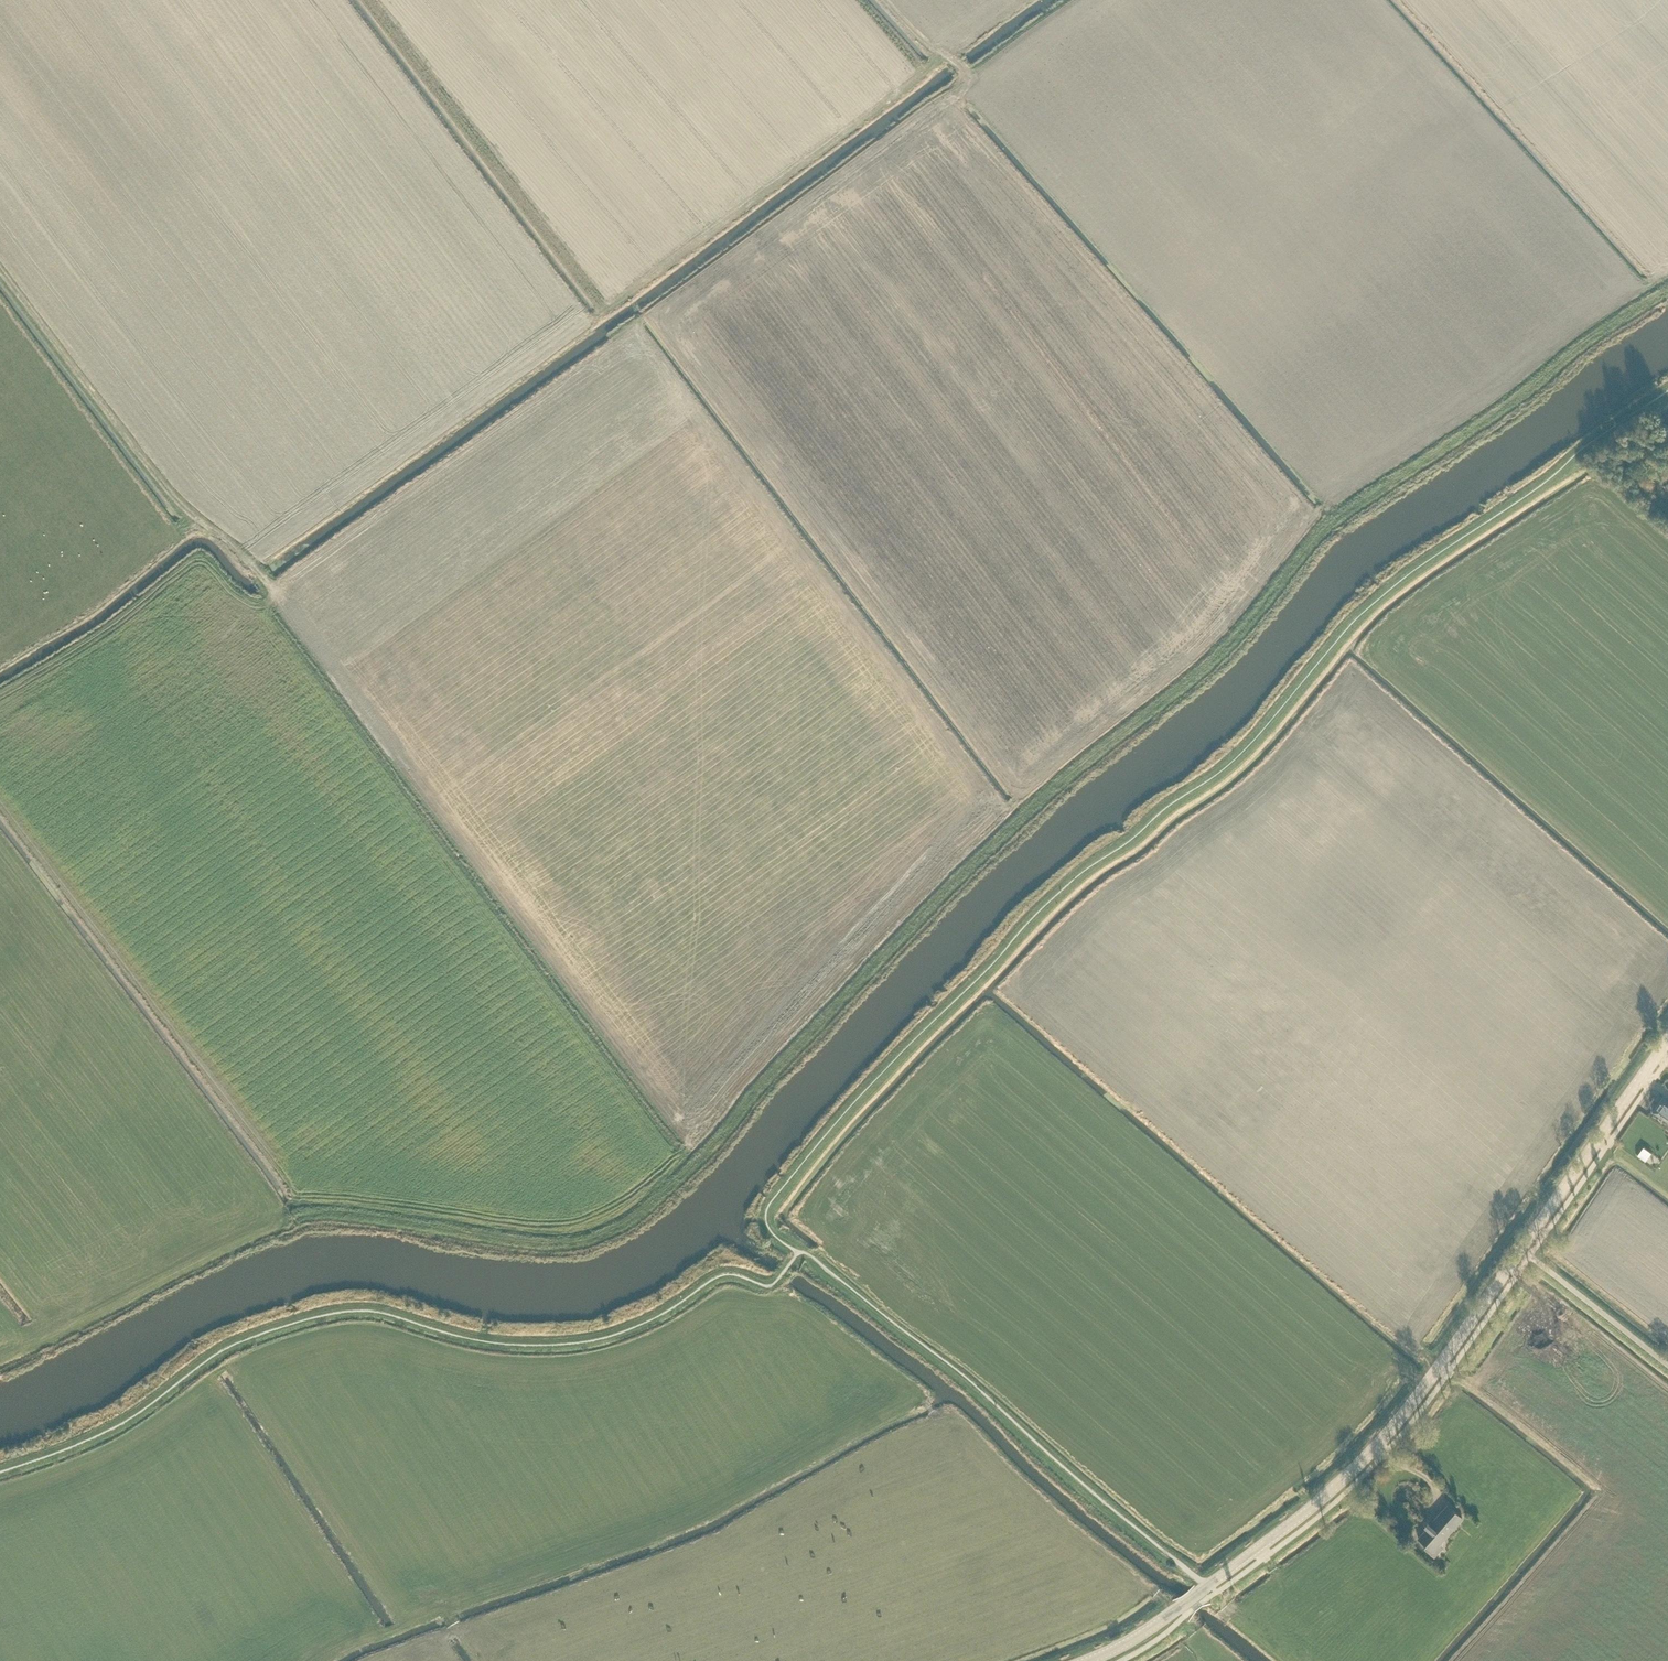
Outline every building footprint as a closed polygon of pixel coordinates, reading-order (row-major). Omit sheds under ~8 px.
[(1662,1097),(1652,1112),(1667,1123),(1667,1101),(1662,1097)] [(1643,1144),(1638,1153),(1647,1158),(1652,1149),(1643,1144)] [(1658,1162),(1652,1157),(1648,1162),(1654,1166),(1658,1162)] [(1439,1544),(1461,1518),(1447,1505),(1417,1538),(1427,1546),(1425,1549),(1433,1556),(1441,1547),(1439,1544)]
